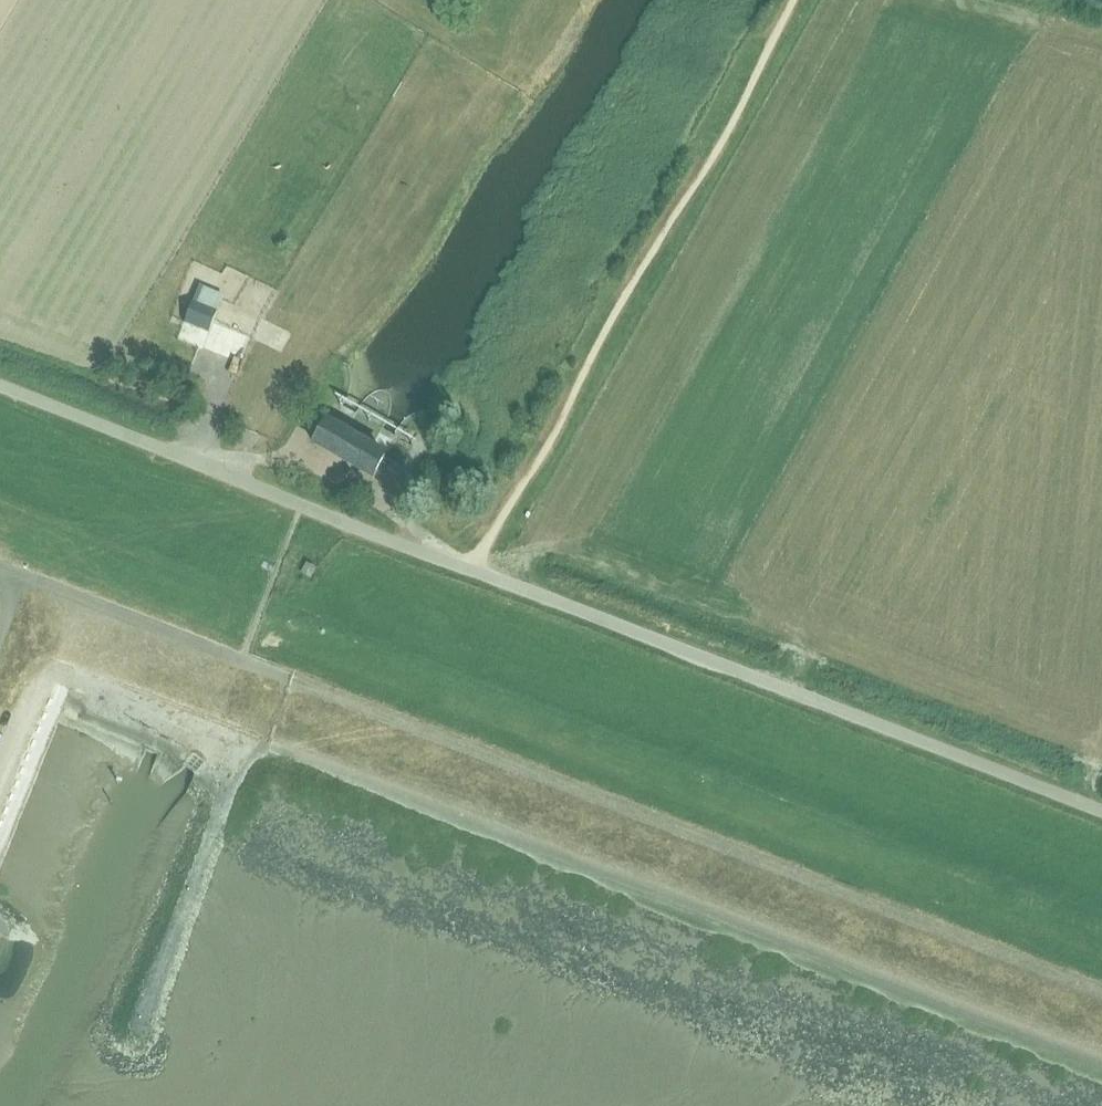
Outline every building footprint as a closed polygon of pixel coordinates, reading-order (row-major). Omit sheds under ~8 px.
[(185,324),(210,333),(219,310),(193,301),(185,324)] [(206,393),(204,405),(212,406),(214,394),(206,393)] [(373,477),(385,456),(326,421),(313,442),(373,477)] [(405,473),(417,442),(403,436),(391,468),(405,473)] [(307,564),(301,574),(311,580),(317,570),(307,564)]
